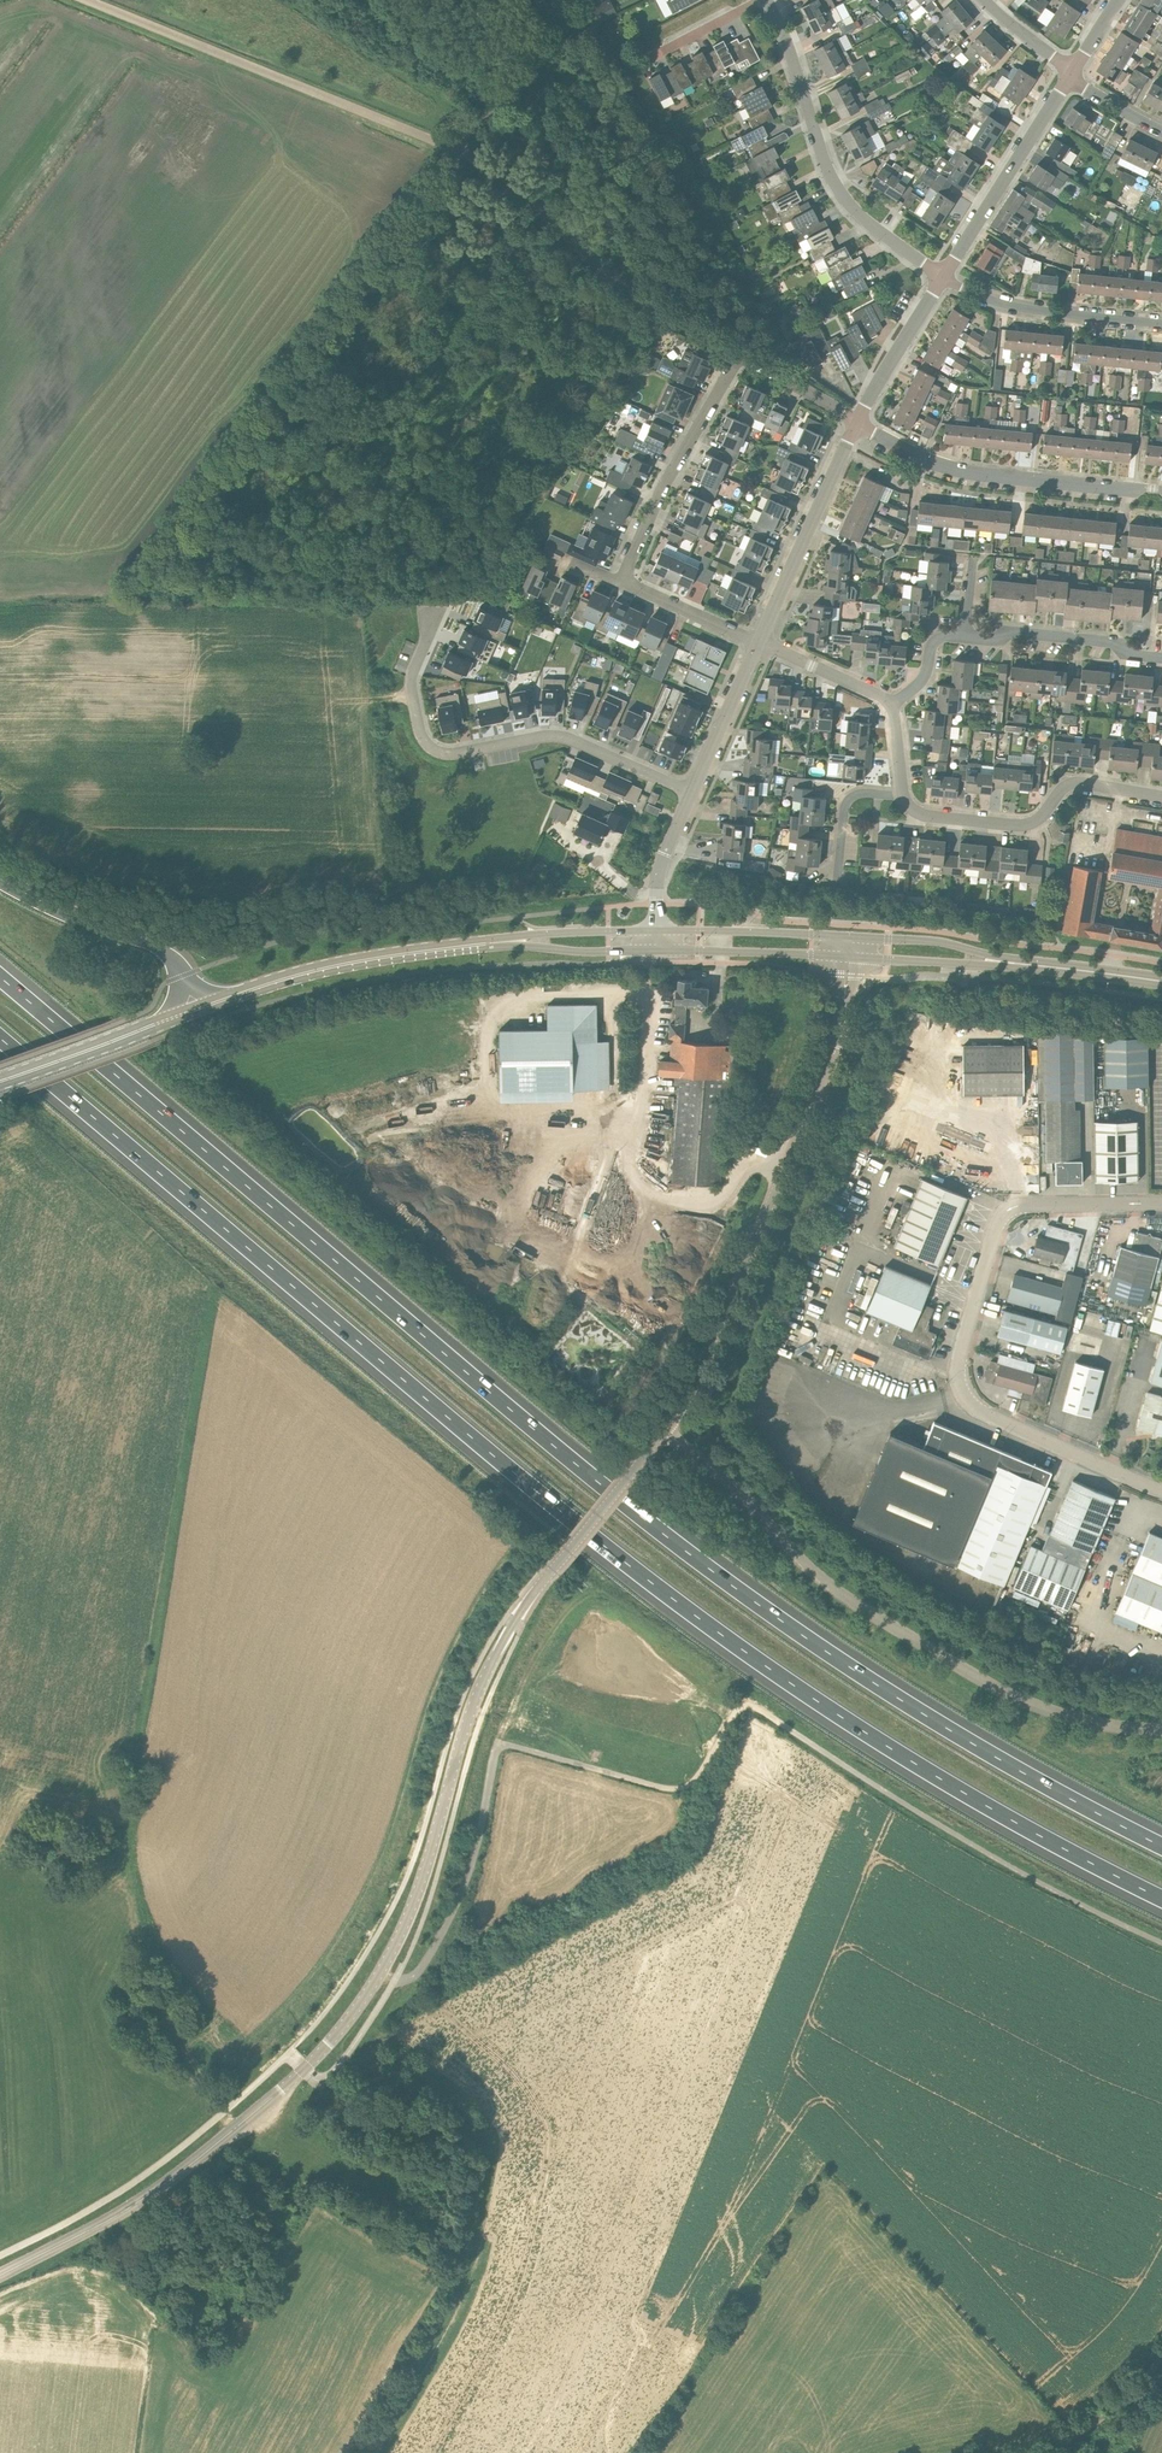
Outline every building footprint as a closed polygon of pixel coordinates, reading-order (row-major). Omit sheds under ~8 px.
[(666,1),(673,14),(699,0),(669,0),(666,1)] [(808,21),(835,7),(832,0),(816,0),(801,8),(808,21)] [(880,3),(877,0),(870,0),(867,2),(873,9),(880,3)] [(914,8),(919,4),(916,0),(914,0),(910,4),(914,8)] [(923,8),(919,12),(923,17),(933,9),(929,4),(934,0),(917,0),(923,8)] [(964,10),(956,0),(954,0),(941,11),(945,16),(926,33),(930,38),(941,29),(964,10)] [(1160,7),(1161,3),(1161,0),(1141,0),(1139,3),(1161,16),(1161,8),(1160,7)] [(596,25),(613,16),(605,1),(588,9),(596,25)] [(1055,14),(1071,25),(1080,12),(1064,1),(1055,14)] [(1033,7),(1042,13),(1045,7),(1037,2),(1033,7)] [(1139,3),(1132,15),(1149,26),(1153,20),(1158,23),(1154,29),(1161,34),(1161,16),(1139,3)] [(885,17),(891,11),(885,4),(879,10),(885,17)] [(837,23),(840,29),(854,22),(851,16),(842,20),(835,7),(808,21),(815,34),(837,23)] [(964,10),(941,29),(941,30),(944,33),(946,35),(955,28),(959,32),(973,20),(964,10)] [(1071,25),(1055,14),(1051,21),(1047,27),(1063,38),(1071,25)] [(1161,44),(1161,34),(1154,29),(1150,36),(1145,33),(1149,26),(1132,15),(1124,27),(1151,44),(1149,49),(1161,57),(1161,47),(1161,46),(1161,44)] [(607,37),(615,33),(610,22),(601,26),(607,37)] [(857,28),(854,22),(840,29),(844,35),(857,28)] [(961,66),(967,71),(974,64),(982,55),(995,41),(984,30),(971,44),(972,45),(963,54),(969,59),(961,66)] [(1113,44),(1130,55),(1133,57),(1141,44),(1122,31),(1113,44)] [(715,49),(724,67),(734,62),(735,65),(747,59),(750,65),(760,60),(749,38),(740,42),(737,38),(730,42),(731,45),(727,47),(724,40),(713,45),(715,49)] [(815,50),(822,63),(845,51),(838,38),(815,50)] [(927,60),(933,56),(928,50),(933,47),(928,41),(918,50),(927,60)] [(995,41),(982,55),(987,60),(994,66),(1007,51),(995,41)] [(1104,59),(1120,69),(1130,55),(1113,44),(1104,59)] [(963,50),(958,45),(944,57),(949,62),(963,50)] [(692,56),(703,78),(713,73),(714,76),(726,70),(724,67),(715,49),(708,53),(710,56),(706,58),(702,51),(692,56)] [(845,51),(822,63),(828,76),(851,65),(852,64),(845,51)] [(705,81),(703,78),(692,56),(691,56),(694,61),(687,64),(688,67),(684,69),(681,62),(671,68),(673,71),(682,89),(691,85),(693,87),(705,81)] [(1140,62),(1148,67),(1152,61),(1143,56),(1140,62)] [(864,58),(852,64),(851,65),(854,71),(868,64),(864,58)] [(1104,59),(1097,70),(1113,81),(1120,69),(1104,59)] [(871,70),(868,64),(854,71),(857,77),(871,70)] [(972,76),(979,68),(974,64),(967,71),(972,76)] [(897,83),(917,73),(914,66),(894,75),(897,83)] [(998,72),(1006,77),(1010,72),(1002,67),(1002,66),(998,72)] [(1020,68),(1011,81),(1027,91),(1036,78),(1020,68)] [(642,70),(630,77),(634,84),(646,78),(645,76),(643,77),(641,73),(643,72),(642,70)] [(1142,88),(1148,78),(1135,70),(1129,80),(1142,88)] [(671,99),(684,92),(682,89),(673,71),(666,75),(668,77),(663,80),(660,73),(649,79),(661,100),(670,96),(671,99)] [(1027,91),(1011,81),(1006,77),(998,72),(994,78),(991,76),(985,82),(1019,104),(1027,91)] [(745,107),(767,96),(762,86),(750,92),(748,89),(756,84),(752,76),(731,87),(737,99),(740,98),(745,107)] [(829,92),(835,105),(852,97),(845,83),(829,92)] [(1137,88),(1129,83),(1122,94),(1130,99),(1137,88)] [(1157,108),(1161,99),(1161,89),(1152,84),(1143,100),(1157,108)] [(862,92),(852,97),(835,105),(842,118),(859,110),(856,104),(866,99),(862,92)] [(980,128),(996,139),(1004,126),(989,116),(989,115),(993,109),(981,101),(972,95),(968,102),(977,107),(968,121),(974,124),(980,128)] [(772,106),(767,96),(745,107),(750,117),(747,118),(753,130),(763,125),(774,120),(770,112),(767,114),(765,110),(772,106)] [(868,113),(881,106),(878,99),(864,106),(868,113)] [(868,113),(871,119),(891,109),(887,103),(881,106),(868,113)] [(1083,135),(1093,120),(1085,116),(1086,115),(1073,107),(1064,123),(1083,135)] [(712,118),(705,121),(708,127),(715,123),(712,118)] [(842,134),(849,147),(866,139),(867,138),(876,134),(869,120),(842,134)] [(749,159),(752,158),(770,148),(774,146),(776,145),(772,138),(763,143),(761,139),(768,135),(763,125),(753,130),(741,136),(747,149),(744,150),(749,159)] [(950,135),(950,136),(954,129),(949,126),(945,132),(950,135)] [(996,139),(980,128),(972,141),(988,151),(996,139)] [(954,129),(950,136),(970,149),(974,142),(954,129)] [(1109,158),(1123,137),(1115,132),(1101,153),(1109,158)] [(889,152),(908,141),(904,135),(885,145),(889,152)] [(950,136),(950,135),(945,142),(956,150),(965,155),(970,149),(950,136)] [(1051,164),(1063,172),(1064,171),(1077,179),(1081,174),(1069,166),(1076,155),(1068,150),(1069,147),(1054,137),(1045,152),(1055,158),(1051,164)] [(874,151),(867,138),(866,139),(849,147),(856,160),(874,151)] [(910,151),(917,142),(914,139),(904,144),(906,148),(910,151)] [(1135,164),(1144,146),(1130,139),(1121,157),(1135,164)] [(763,179),(781,170),(777,163),(774,164),(772,160),(779,157),(774,146),(770,148),(752,158),(756,167),(754,169),(760,180),(763,179)] [(1158,153),(1144,146),(1135,164),(1149,170),(1158,153)] [(948,162),(971,177),(979,164),(965,155),(956,150),(948,162)] [(701,157),(692,162),(698,174),(707,169),(701,157)] [(872,176),(877,166),(874,160),(861,166),(864,173),(872,176)] [(922,162),(913,175),(920,179),(924,173),(928,166),(922,162)] [(940,174),(928,166),(924,173),(944,186),(949,180),(963,189),(971,177),(948,162),(940,174)] [(872,184),(884,192),(895,176),(901,167),(895,163),(892,167),(886,163),(872,184)] [(1063,172),(1051,164),(1047,170),(1037,164),(1028,179),(1046,190),(1054,176),(1064,182),(1068,175),(1063,172)] [(895,176),(884,192),(897,200),(907,184),(902,181),(904,169),(901,167),(895,176)] [(785,168),(781,170),(763,179),(768,189),(765,190),(771,202),(792,191),(788,184),(785,186),(783,182),(791,178),(785,168)] [(1119,181),(1125,184),(1130,174),(1124,171),(1119,181)] [(940,193),(944,186),(924,173),(920,179),(939,192),(940,193)] [(1130,174),(1125,184),(1132,187),(1136,178),(1130,174)] [(813,208),(809,201),(795,209),(793,204),(802,200),(796,189),(792,191),(771,202),(762,207),(769,220),(778,215),(782,223),(813,208)] [(1013,189),(1001,207),(1028,224),(1034,215),(1019,205),(1024,196),(1013,189)] [(909,208),(917,196),(911,192),(903,204),(909,208)] [(954,202),(940,193),(939,192),(931,205),(946,215),(954,202)] [(1049,212),(1055,203),(1037,192),(1032,201),(1049,212)] [(714,204),(717,209),(726,204),(723,199),(714,204)] [(938,227),(946,215),(931,205),(922,217),(938,227)] [(1028,224),(1001,207),(990,224),(1002,232),(1007,223),(1014,228),(1011,233),(1019,238),(1028,224)] [(819,224),(817,219),(818,218),(813,208),(782,223),(783,224),(791,220),(795,229),(793,230),(799,242),(807,238),(819,232),(821,231),(828,227),(825,221),(819,224)] [(725,226),(728,232),(739,227),(736,221),(725,226)] [(834,237),(829,227),(828,227),(821,231),(819,232),(807,238),(812,248),(809,249),(815,261),(823,257),(836,250),(838,249),(834,242),(829,244),(828,241),(834,237)] [(977,264),(989,272),(1003,250),(990,242),(977,264)] [(743,244),(737,247),(740,253),(741,252),(745,250),(743,244)] [(1013,248),(1018,252),(1021,247),(1016,244),(1013,248)] [(852,269),(861,265),(864,264),(860,256),(850,261),(848,257),(851,256),(845,245),(838,249),(836,250),(823,257),(815,261),(813,262),(819,272),(820,271),(821,273),(826,270),(831,280),(832,280),(839,276),(852,269)] [(1004,253),(1023,265),(1025,257),(1008,246),(1004,253)] [(1094,269),(1095,255),(1092,255),(1089,255),(1088,267),(1086,267),(1085,273),(1079,273),(1080,269),(1072,268),(1070,283),(1078,284),(1077,291),(1092,293),(1094,274),(1094,269)] [(1025,257),(1023,265),(1022,272),(1033,274),(1031,289),(1056,292),(1058,276),(1040,274),(1041,262),(1025,257)] [(1146,271),(1153,271),(1154,259),(1147,259),(1146,271)] [(844,286),(842,287),(848,299),(869,288),(865,281),(862,282),(860,278),(867,275),(861,265),(852,269),(839,276),(844,286)] [(1108,276),(1094,274),(1092,293),(1106,295),(1108,276)] [(1121,296),(1123,277),(1108,276),(1106,295),(1121,296)] [(1135,298),(1137,279),(1123,277),(1121,296),(1135,298)] [(1150,299),(1152,281),(1137,279),(1135,298),(1150,299)] [(1152,281),(1150,299),(1161,301),(1161,282),(1152,281)] [(763,294),(761,295),(764,301),(766,300),(767,302),(778,295),(773,287),(763,293),(763,294)] [(849,335),(860,355),(861,354),(858,350),(868,345),(865,338),(869,335),(870,339),(878,335),(876,332),(883,328),(880,321),(885,318),(876,301),(851,314),(856,324),(846,329),(849,335)] [(826,317),(829,318),(837,314),(833,308),(824,313),(826,317)] [(953,308),(946,321),(961,330),(969,318),(953,308)] [(954,343),(958,336),(966,341),(990,355),(993,350),(970,335),(961,330),(946,321),(938,333),(954,343)] [(800,343),(790,348),(801,370),(811,365),(812,367),(823,361),(819,354),(823,352),(824,355),(831,351),(830,348),(827,341),(817,323),(806,330),(809,336),(808,336),(807,336),(806,335),(804,336),(803,336),(802,337),(801,337),(801,338),(800,339),(800,340),(800,341),(799,342),(800,343)] [(1010,370),(1016,371),(1022,330),(1006,328),(1002,358),(1006,358),(1004,367),(1011,368),(1010,370)] [(970,335),(993,350),(996,332),(988,329),(984,337),(973,330),(970,335)] [(1035,332),(1022,330),(1016,371),(1022,372),(1023,360),(1031,361),(1032,350),(1035,332)] [(1032,350),(1041,351),(1047,353),(1049,334),(1035,332),(1032,350)] [(949,350),(954,343),(938,333),(930,346),(946,355),(965,366),(968,362),(949,350)] [(1049,334),(1047,353),(1062,354),(1064,335),(1049,334)] [(853,358),(860,355),(849,335),(839,340),(837,336),(827,341),(830,348),(831,351),(841,370),(851,365),(848,357),(852,355),(853,358)] [(1080,385),(1086,385),(1090,344),(1075,343),(1074,361),(1081,362),(1080,372),(1082,372),(1080,385)] [(1090,344),(1086,385),(1092,386),(1093,373),(1094,373),(1095,363),(1103,364),(1104,346),(1090,344)] [(965,366),(946,355),(930,346),(923,358),(938,368),(943,360),(962,371),(965,366)] [(1117,366),(1119,347),(1104,346),(1103,364),(1117,366)] [(1133,349),(1119,347),(1117,366),(1131,367),(1133,349)] [(1146,369),(1148,350),(1133,349),(1131,367),(1137,368),(1136,378),(1139,378),(1138,391),(1143,391),(1145,378),(1146,369)] [(1146,369),(1160,370),(1161,356),(1161,352),(1148,350),(1146,369)] [(694,355),(688,352),(685,359),(679,361),(677,366),(674,365),(672,359),(665,356),(664,357),(663,357),(657,371),(693,387),(697,378),(704,380),(710,367),(707,366),(710,361),(695,354),(694,355)] [(656,369),(661,360),(650,354),(645,364),(656,369)] [(993,359),(989,358),(985,359),(983,358),(981,360),(992,367),(993,359)] [(645,375),(649,373),(651,370),(644,367),(641,373),(645,375)] [(937,394),(948,399),(951,394),(940,389),(941,387),(932,383),(935,377),(918,369),(912,382),(929,390),(937,394)] [(995,369),(993,389),(1000,390),(1003,369),(995,369)] [(1065,383),(1066,370),(1059,369),(1057,382),(1065,383)] [(1075,370),(1066,370),(1065,383),(1073,384),(1075,370)] [(912,382),(906,395),(922,403),(929,390),(912,382)] [(759,403),(764,393),(746,385),(738,403),(746,406),(742,413),(755,419),(760,421),(766,406),(759,403)] [(682,418),(693,395),(675,387),(664,410),(657,407),(654,414),(674,423),(677,416),(682,418)] [(948,399),(937,394),(935,400),(946,405),(948,399)] [(899,408),(916,416),(922,403),(906,395),(899,408)] [(1060,425),(1061,413),(1063,401),(1056,401),(1055,412),(1054,424),(1060,425)] [(787,407),(775,402),(765,424),(777,429),(776,432),(784,435),(790,422),(782,418),(787,407)] [(960,425),(962,403),(957,403),(956,415),(955,415),(954,425),(946,424),(944,442),(958,443),(960,425)] [(968,404),(962,403),(960,425),(958,443),(973,445),(975,427),(968,426),(969,416),(967,415),(968,404)] [(1004,430),(1005,421),(996,420),(997,407),(992,406),(990,418),(989,428),(987,446),(1002,448),(1004,430)] [(916,416),(899,408),(893,422),(910,430),(916,416)] [(1013,421),(1005,421),(1004,430),(1002,448),(1016,449),(1018,431),(1019,422),(1020,409),(1016,408),(1014,408),(1013,421)] [(646,411),(642,409),(639,415),(648,419),(651,413),(646,411)] [(751,427),(755,419),(742,413),(738,420),(727,415),(721,428),(743,438),(749,425),(751,427)] [(1060,425),(1059,436),(1057,454),(1072,455),(1074,437),(1066,436),(1067,426),(1066,426),(1068,413),(1061,413),(1060,425)] [(925,420),(936,425),(938,421),(927,415),(925,420)] [(1080,438),(1074,437),(1072,455),(1086,457),(1091,416),(1085,415),(1083,427),(1081,427),(1080,438)] [(1096,417),(1091,416),(1086,457),(1101,458),(1104,429),(1095,428),(1096,417)] [(787,450),(800,456),(805,458),(808,451),(815,454),(823,436),(819,434),(823,424),(807,417),(802,427),(805,428),(798,446),(791,443),(787,450)] [(1112,430),(1104,429),(1101,458),(1115,460),(1117,441),(1118,432),(1120,419),(1113,419),(1112,430)] [(936,425),(925,420),(922,426),(925,427),(921,435),(929,439),(936,425)] [(665,446),(663,445),(666,437),(668,438),(672,430),(653,421),(644,439),(621,429),(616,441),(653,458),(656,451),(661,454),(663,450),(665,446)] [(1161,437),(1161,424),(1160,424),(1158,424),(1156,446),(1148,445),(1147,450),(1146,449),(1145,463),(1159,464),(1161,446),(1161,437)] [(987,446),(989,428),(975,427),(973,445),(987,446)] [(724,453),(737,459),(740,460),(743,454),(740,453),(740,451),(738,450),(743,438),(721,428),(716,440),(727,445),(724,453)] [(1033,433),(1018,431),(1016,449),(1031,451),(1033,433)] [(1057,454),(1059,436),(1053,435),(1045,434),(1043,452),(1057,454)] [(1132,443),(1117,441),(1115,460),(1130,461),(1132,443)] [(797,463),(800,456),(787,450),(784,458),(787,459),(781,471),(803,481),(809,468),(797,463)] [(700,466),(722,475),(723,474),(727,463),(734,466),(737,459),(740,460),(737,459),(724,453),(720,451),(717,458),(705,453),(700,466)] [(651,465),(633,457),(630,463),(627,462),(623,471),(626,473),(625,475),(611,469),(605,481),(628,491),(632,483),(641,487),(645,479),(646,479),(646,478),(647,474),(648,475),(648,474),(651,465)] [(702,490),(715,496),(719,489),(716,488),(722,475),(700,466),(694,478),(706,483),(702,490)] [(797,493),(803,481),(781,471),(776,483),(773,482),(770,490),(783,496),(786,488),(797,493)] [(858,490),(877,499),(883,485),(865,476),(858,490)] [(783,496),(770,490),(764,487),(760,495),(759,495),(754,506),(763,510),(785,520),(791,508),(780,503),(783,496)] [(712,504),(715,496),(702,490),(699,498),(688,492),(682,505),(704,515),(710,503),(712,504)] [(871,513),(877,499),(858,490),(852,504),(871,513)] [(622,523),(632,501),(613,492),(605,510),(597,507),(592,519),(614,529),(618,522),(622,523)] [(568,498),(563,495),(557,493),(554,499),(559,501),(565,504),(568,498)] [(909,501),(910,494),(901,493),(900,500),(909,501)] [(919,501),(917,522),(933,524),(935,503),(919,501)] [(935,503),(933,524),(948,526),(950,505),(935,503)] [(846,518),(865,527),(871,513),(852,504),(846,518)] [(684,530),(698,536),(703,538),(709,525),(703,523),(701,522),(704,515),(682,505),(676,518),(688,523),(684,530)] [(963,527),(965,506),(950,505),(948,526),(963,527)] [(981,508),(965,506),(963,527),(979,529),(981,508)] [(996,509),(981,508),(979,529),(994,531),(996,509)] [(907,518),(908,511),(898,509),(897,517),(907,518)] [(996,509),(994,531),(1009,532),(1011,511),(996,509)] [(752,529),(765,535),(769,528),(780,533),(785,520),(763,510),(758,523),(755,522),(752,529)] [(1038,535),(1040,514),(1025,512),(1022,534),(1038,535)] [(1055,516),(1040,514),(1038,535),(1053,537),(1055,516)] [(1068,538),(1071,517),(1055,516),(1053,537),(1068,538)] [(1086,519),(1071,517),(1068,538),(1084,540),(1086,519)] [(839,533),(852,538),(859,541),(865,527),(846,518),(839,533)] [(1101,521),(1086,519),(1084,540),(1099,542),(1101,521)] [(1116,522),(1101,521),(1099,542),(1114,543),(1116,522)] [(1143,546),(1145,525),(1130,523),(1128,535),(1122,535),(1120,547),(1119,557),(1127,557),(1128,548),(1127,548),(1127,544),(1143,546)] [(909,533),(916,534),(918,525),(910,524),(909,533)] [(1160,526),(1145,525),(1143,546),(1158,548),(1160,526)] [(606,560),(611,547),(616,538),(593,527),(583,549),(571,544),(567,553),(596,566),(600,557),(606,560)] [(901,543),(905,534),(892,528),(888,537),(901,543)] [(765,535),(752,529),(749,537),(751,538),(746,550),(768,560),(773,547),(762,542),(765,535)] [(695,543),(698,536),(684,530),(682,537),(683,537),(695,543)] [(683,537),(682,537),(670,531),(667,538),(680,544),(683,537)] [(1014,546),(1015,537),(1008,536),(1007,546),(1014,546)] [(1023,538),(1015,537),(1014,546),(1022,547),(1023,538)] [(938,547),(939,538),(931,538),(930,547),(938,547)] [(954,540),(953,549),(961,550),(962,541),(954,540)] [(969,542),(962,541),(961,550),(969,551),(969,542)] [(855,554),(857,548),(850,545),(843,542),(839,551),(831,551),(830,558),(826,558),(826,564),(849,566),(858,567),(855,554)] [(559,560),(563,551),(546,543),(542,552),(559,560)] [(992,553),(993,544),(985,543),(984,553),(992,553)] [(862,550),(870,554),(873,548),(865,544),(862,550)] [(1113,547),(1112,556),(1119,557),(1120,547),(1113,547)] [(1043,559),(1044,549),(1036,549),(1035,558),(1043,559)] [(740,562),(738,561),(734,569),(748,575),(751,568),(762,573),(768,560),(746,550),(740,562)] [(652,571),(665,576),(674,557),(661,551),(652,571)] [(1066,561),(1066,552),(1059,551),(1058,560),(1066,561)] [(929,561),(927,574),(951,576),(951,570),(948,570),(948,562),(941,561),(941,554),(926,552),(925,560),(929,561)] [(1075,553),(1066,552),(1066,561),(1074,562),(1075,553)] [(1097,565),(1097,564),(1098,555),(1090,554),(1089,564),(1097,565)] [(694,578),(701,581),(707,568),(711,558),(704,555),(701,561),(689,556),(686,562),(677,582),(690,587),(694,578)] [(686,562),(674,557),(665,576),(677,582),(686,562)] [(1149,570),(1149,561),(1142,560),(1141,569),(1149,570)] [(849,566),(826,564),(825,569),(829,570),(828,577),(848,579),(848,573),(856,574),(857,573),(862,573),(863,568),(858,567),(849,566)] [(533,566),(522,592),(543,601),(552,580),(545,577),(547,572),(533,566)] [(714,572),(707,568),(701,581),(708,585),(714,572)] [(728,590),(750,600),(756,587),(744,582),(748,575),(734,569),(731,576),(726,574),(720,586),(728,590)] [(950,582),(951,576),(927,574),(926,587),(932,588),(946,589),(946,581),(950,582)] [(997,580),(997,574),(992,574),(988,609),(1004,611),(1007,581),(997,580)] [(1037,584),(1035,608),(1035,609),(1049,610),(1054,574),(1048,574),(1048,580),(1037,579),(1036,584),(1037,584)] [(1054,574),(1049,610),(1065,612),(1067,588),(1068,588),(1068,582),(1058,581),(1058,575),(1054,574)] [(1019,612),(1023,577),(1017,576),(1017,582),(1007,581),(1004,611),(1019,612)] [(847,586),(848,579),(828,577),(828,585),(824,585),(823,591),(825,591),(825,593),(825,598),(841,600),(855,602),(856,591),(853,586),(847,586)] [(1035,614),(1035,609),(1035,608),(1037,584),(1036,584),(1027,583),(1028,577),(1023,577),(1019,612),(1035,614)] [(552,580),(543,601),(550,604),(552,601),(565,607),(575,584),(561,578),(559,583),(552,580)] [(1123,588),(1113,587),(1110,616),(1111,616),(1125,618),(1129,582),(1124,582),(1123,588)] [(1129,582),(1125,618),(1141,620),(1144,590),(1133,589),(1134,583),(1129,582)] [(1068,588),(1067,588),(1065,612),(1064,617),(1080,619),(1083,583),(1078,583),(1077,589),(1068,588)] [(1095,620),(1097,591),(1088,590),(1088,584),(1083,583),(1080,619),(1095,620)] [(912,585),(911,599),(934,601),(934,595),(931,595),(932,588),(926,587),(912,585)] [(750,600),(728,590),(720,586),(717,594),(725,597),(722,602),(744,612),(750,600)] [(1097,591),(1095,620),(1110,622),(1111,616),(1110,616),(1113,587),(1107,586),(1107,592),(1097,591)] [(608,597),(594,591),(595,590),(594,590),(588,602),(580,599),(572,617),(585,623),(588,617),(596,621),(597,621),(603,609),(608,597)] [(838,621),(841,600),(825,598),(824,605),(814,604),(813,608),(813,612),(809,612),(809,617),(816,618),(828,619),(828,620),(832,620),(838,621)] [(933,607),(934,601),(911,599),(903,598),(902,605),(910,605),(910,612),(904,611),(903,619),(910,620),(918,620),(919,613),(929,614),(930,606),(933,607)] [(610,627),(619,631),(630,607),(616,601),(617,600),(616,600),(610,612),(603,609),(597,621),(596,621),(594,627),(598,629),(607,633),(610,627)] [(474,620),(476,621),(480,623),(477,629),(503,641),(506,634),(498,630),(503,617),(480,607),(474,620)] [(646,629),(646,628),(639,625),(644,613),(643,612),(643,613),(630,607),(619,631),(641,641),(646,629)] [(668,638),(661,635),(666,623),(665,622),(665,623),(651,617),(646,628),(646,629),(641,641),(662,651),(668,638)] [(828,619),(816,618),(809,617),(808,621),(808,625),(804,625),(804,630),(827,633),(828,620),(828,619)] [(895,625),(902,626),(909,627),(910,620),(903,619),(894,618),(893,625),(895,625)] [(542,628),(533,624),(530,631),(539,635),(542,628)] [(562,627),(556,624),(553,630),(560,633),(562,627)] [(900,645),(902,626),(895,625),(894,636),(893,645),(891,668),(897,668),(897,665),(905,666),(907,646),(900,645)] [(464,645),(461,651),(487,663),(496,643),(464,629),(458,642),(460,643),(464,645)] [(861,629),(860,634),(859,649),(866,650),(865,658),(873,659),(872,662),(878,663),(880,643),(881,643),(881,635),(881,631),(861,629)] [(827,633),(804,630),(803,636),(807,636),(806,644),(825,646),(824,653),(833,653),(834,644),(851,645),(852,636),(827,633)] [(859,649),(860,634),(853,633),(852,636),(851,645),(851,649),(859,649)] [(893,645),(894,636),(881,635),(881,643),(880,643),(878,663),(886,664),(885,667),(891,668),(893,645)] [(690,653),(694,655),(719,666),(720,666),(726,651),(696,638),(690,653)] [(677,647),(674,645),(667,642),(662,654),(672,658),(677,647)] [(581,648),(574,644),(570,651),(578,655),(581,648)] [(445,665),(449,667),(446,674),(460,680),(462,673),(467,675),(472,662),(449,652),(446,659),(445,659),(443,665),(445,665)] [(667,670),(672,658),(662,654),(657,665),(667,670)] [(719,667),(719,666),(694,655),(688,669),(714,680),(714,679),(719,667)] [(613,660),(605,658),(602,669),(610,671),(613,660)] [(955,659),(953,673),(973,675),(974,661),(955,659)] [(623,666),(616,663),(613,669),(620,672),(623,666)] [(653,667),(645,663),(642,669),(650,673),(653,667)] [(1006,680),(1008,665),(1000,664),(998,679),(1006,680)] [(662,682),(667,670),(657,665),(651,677),(662,682)] [(1015,689),(1023,690),(1025,668),(1011,666),(1008,695),(1014,696),(1015,689)] [(1039,669),(1025,668),(1023,690),(1031,691),(1030,697),(1036,698),(1039,669)] [(688,669),(682,683),(708,694),(714,680),(688,669)] [(1053,671),(1039,669),(1036,698),(1042,699),(1043,692),(1051,693),(1053,671)] [(1094,693),(1096,670),(1082,669),(1080,687),(1073,686),(1071,702),(1085,703),(1086,692),(1094,693)] [(1110,672),(1096,670),(1094,693),(1102,693),(1102,700),(1115,701),(1116,686),(1109,685),(1110,672)] [(1071,702),(1073,686),(1065,685),(1067,672),(1053,671),(1051,693),(1059,694),(1058,700),(1071,702)] [(515,676),(510,673),(507,680),(512,682),(515,676)] [(971,688),(973,675),(953,673),(952,686),(959,687),(969,688),(971,688)] [(1137,697),(1139,675),(1125,673),(1124,686),(1116,686),(1115,701),(1128,703),(1129,696),(1137,697)] [(1139,675),(1137,697),(1145,698),(1145,704),(1158,706),(1160,690),(1152,689),(1153,676),(1139,675)] [(791,690),(791,685),(784,685),(784,681),(779,681),(779,679),(770,678),(768,694),(777,695),(776,705),(789,707),(789,706),(791,690)] [(557,708),(564,708),(565,679),(543,679),(542,714),(556,714),(556,711),(557,708)] [(584,713),(585,713),(592,715),(600,697),(596,696),(599,684),(586,681),(583,693),(575,691),(568,716),(576,718),(582,719),(583,716),(584,713)] [(952,686),(940,684),(938,698),(958,700),(968,701),(969,688),(959,687),(952,686)] [(511,693),(516,719),(530,716),(528,706),(535,705),(532,689),(511,693)] [(692,698),(693,696),(681,690),(679,694),(682,696),(675,713),(697,723),(702,710),(699,709),(702,703),(692,698)] [(789,706),(789,707),(788,724),(797,724),(798,717),(810,718),(810,717),(811,702),(812,702),(812,697),(805,696),(805,693),(800,693),(800,691),(791,690),(789,706)] [(1005,692),(999,691),(998,700),(996,699),(995,704),(996,704),(1003,705),(1005,692)] [(481,726),(504,721),(502,712),(509,711),(506,692),(498,694),(499,698),(476,703),(481,726)] [(458,693),(436,698),(443,732),(457,729),(456,723),(463,722),(458,693)] [(610,723),(616,726),(627,701),(607,693),(594,723),(607,729),(609,725),(610,723)] [(957,713),(958,700),(938,698),(937,710),(945,711),(945,712),(957,713)] [(810,717),(810,718),(809,731),(818,732),(819,729),(831,730),(833,708),(826,708),(826,705),(821,704),(821,702),(812,702),(811,702),(810,717)] [(644,709),(641,715),(628,709),(618,733),(626,736),(631,739),(634,732),(641,735),(651,712),(644,709)] [(945,712),(945,711),(937,710),(926,709),(924,722),(943,724),(945,712)] [(847,733),(868,735),(869,728),(872,728),(873,723),(875,723),(875,714),(860,712),(859,721),(848,720),(847,733)] [(688,734),(691,735),(697,723),(675,713),(667,730),(686,739),(688,734)] [(951,725),(943,724),(924,722),(923,736),(934,737),(934,745),(949,746),(950,738),(948,738),(948,735),(950,735),(951,725)] [(1156,724),(1148,724),(1148,734),(1156,735),(1156,724)] [(780,740),(773,739),(768,739),(769,731),(748,729),(747,738),(749,738),(748,743),(751,744),(750,751),(772,753),(779,753),(780,740)] [(683,744),(686,739),(667,730),(659,748),(656,746),(654,750),(666,755),(668,753),(681,759),(687,746),(683,744)] [(868,743),(868,735),(847,733),(846,747),(856,748),(855,756),(871,757),(872,748),(870,748),(871,743),(868,743)] [(1052,762),(1066,764),(1068,735),(1063,734),(1062,741),(1054,740),(1052,762)] [(1075,736),(1068,735),(1066,764),(1080,765),(1082,743),(1074,742),(1075,736)] [(1090,744),(1082,743),(1080,765),(1093,767),(1095,753),(1102,754),(1104,739),(1090,737),(1090,744)] [(1122,770),(1125,747),(1117,746),(1117,740),(1104,739),(1102,754),(1110,755),(1108,768),(1122,770)] [(1133,748),(1125,747),(1122,770),(1136,771),(1138,758),(1145,759),(1147,743),(1133,742),(1133,748)] [(1147,743),(1145,759),(1153,759),(1151,777),(1161,778),(1161,756),(1159,756),(1160,744),(1147,743)] [(949,746),(934,745),(933,752),(948,753),(949,746)] [(771,766),(772,753),(750,751),(750,758),(747,758),(746,763),(745,763),(744,772),(760,773),(773,775),(774,766),(771,766)] [(871,757),(855,756),(854,764),(844,763),(843,777),(864,779),(865,771),(868,772),(868,766),(870,766),(871,757)] [(598,767),(576,757),(566,778),(600,793),(601,791),(606,779),(594,774),(598,767)] [(1005,787),(1008,761),(995,759),(994,766),(993,774),(992,786),(1005,787)] [(946,776),(947,762),(938,761),(936,775),(925,774),(926,787),(931,787),(930,794),(944,796),(946,776)] [(1005,787),(1018,789),(1021,762),(1008,761),(1005,787)] [(1021,762),(1018,789),(1031,790),(1031,789),(1039,790),(1041,765),(1034,764),(1030,763),(1021,762)] [(967,772),(968,765),(960,764),(959,772),(954,771),(953,777),(946,776),(944,796),(957,797),(958,786),(965,787),(967,772)] [(636,804),(642,789),(630,784),(631,781),(609,772),(606,779),(601,791),(609,795),(610,793),(636,804)] [(735,779),(735,786),(738,786),(737,793),(758,795),(760,773),(744,772),(743,780),(735,779)] [(965,787),(965,791),(978,792),(980,772),(967,772),(965,787)] [(992,786),(993,774),(980,772),(978,792),(992,793),(992,786)] [(801,801),(801,809),(824,811),(826,798),(812,797),(812,789),(795,787),(793,800),(801,801)] [(658,793),(659,791),(656,790),(656,792),(653,791),(649,801),(655,804),(659,794),(658,793)] [(730,814),(746,816),(747,807),(757,808),(758,795),(737,793),(736,800),(733,800),(733,803),(733,806),(731,805),(731,809),(730,814)] [(572,809),(565,807),(555,802),(549,816),(565,823),(572,809)] [(823,825),(824,811),(801,809),(800,816),(792,816),(791,829),(808,830),(809,823),(823,825)] [(624,830),(628,820),(612,812),(610,815),(608,814),(607,815),(601,818),(600,819),(599,821),(582,814),(574,832),(584,836),(585,834),(590,836),(589,838),(599,843),(602,836),(607,825),(617,830),(623,832),(624,830)] [(724,835),(745,837),(746,824),(745,824),(746,816),(730,814),(729,822),(722,822),(721,828),(724,828),(724,835)] [(1069,832),(1070,825),(1062,824),(1061,831),(1060,831),(1058,841),(1068,843),(1070,832),(1069,832)] [(808,838),(808,830),(791,829),(789,842),(797,842),(796,850),(820,852),(822,839),(808,838)] [(1116,829),(1108,876),(1160,885),(1152,933),(1092,922),(1101,869),(1097,869),(1097,870),(1075,866),(1063,932),(1161,948),(1161,838),(1116,829)] [(881,858),(889,859),(891,835),(878,834),(877,848),(869,847),(867,865),(880,866),(881,858)] [(745,837),(724,835),(723,843),(720,842),(719,848),(718,848),(717,857),(733,858),(743,860),(744,851),(745,837)] [(905,837),(891,835),(889,859),(896,860),(895,868),(908,869),(910,852),(903,851),(905,837)] [(918,852),(910,852),(908,869),(922,870),(922,863),(930,863),(933,840),(919,838),(918,852)] [(933,840),(930,863),(929,871),(950,873),(952,856),(944,855),(946,841),(933,840)] [(971,868),(974,844),(960,842),(959,857),(952,856),(950,873),(963,875),(964,867),(971,868)] [(987,845),(974,844),(971,868),(979,868),(978,876),(991,878),(993,860),(985,859),(987,845)] [(1000,861),(993,860),(991,878),(1004,879),(1005,871),(1012,872),(1015,848),(1002,847),(1000,861)] [(1020,873),(1019,881),(1040,884),(1042,865),(1027,864),(1028,849),(1015,848),(1012,872),(1020,873)] [(796,850),(789,849),(788,857),(786,870),(804,872),(805,864),(819,866),(820,852),(796,850)] [(753,861),(752,871),(764,872),(765,862),(753,861)] [(781,883),(785,875),(769,866),(764,874),(781,883)] [(524,875),(522,875),(513,893),(525,893),(529,884),(537,880),(532,871),(524,875)] [(885,889),(875,888),(874,896),(884,897),(885,889)] [(987,916),(998,917),(999,908),(988,906),(987,916)] [(1036,909),(1025,907),(1024,919),(1035,921),(1036,909)] [(673,1041),(683,1042),(686,1007),(695,1008),(695,1003),(707,1004),(708,988),(696,987),(696,981),(679,979),(678,989),(677,989),(673,1013),(676,1013),(675,1025),(670,1025),(670,1027),(666,1027),(665,1035),(669,1036),(669,1038),(673,1040),(673,1041)] [(598,1041),(598,1017),(585,1004),(548,1005),(549,1029),(500,1030),(501,1042),(501,1092),(598,1090),(598,1041)] [(1038,1100),(1045,1100),(1075,1100),(1094,1100),(1093,1032),(1038,1026),(1038,1100)] [(1105,1087),(1149,1086),(1148,1037),(1104,1038),(1105,1087)] [(680,1076),(728,1079),(737,1046),(683,1042),(673,1041),(671,1062),(681,1063),(680,1076)] [(963,1095),(1024,1094),(1024,1045),(962,1046),(963,1095)] [(673,1086),(679,1087),(680,1076),(681,1063),(671,1062),(659,1061),(658,1074),(674,1076),(673,1086)] [(679,1087),(672,1181),(720,1186),(728,1079),(680,1076),(679,1087)] [(1076,1160),(1075,1100),(1045,1100),(1046,1161),(1060,1161),(1076,1160)] [(1095,1182),(1139,1181),(1138,1121),(1095,1121),(1095,1182)] [(1081,1182),(1081,1160),(1076,1160),(1060,1161),(1060,1182),(1081,1182)] [(922,1179),(894,1246),(939,1265),(967,1197),(922,1179)] [(1052,1239),(1056,1226),(1049,1224),(1045,1237),(1052,1239)] [(1052,1239),(1059,1241),(1063,1228),(1056,1226),(1052,1239)] [(1069,1230),(1063,1228),(1059,1241),(1066,1243),(1069,1230)] [(1066,1243),(1067,1243),(1073,1245),(1076,1232),(1069,1230),(1066,1243)] [(1073,1245),(1080,1247),(1084,1234),(1076,1232),(1073,1245)] [(1159,1258),(1161,1245),(1161,1238),(1137,1232),(1132,1249),(1121,1246),(1107,1295),(1146,1305),(1159,1258)] [(1067,1243),(1066,1243),(1059,1241),(1052,1239),(1045,1237),(1037,1235),(1032,1255),(1061,1263),(1063,1256),(1065,1249),(1067,1243)] [(1065,1249),(1079,1253),(1080,1247),(1073,1245),(1067,1243),(1065,1249)] [(1076,1260),(1079,1253),(1065,1249),(1063,1256),(1076,1260)] [(1061,1263),(1074,1267),(1076,1260),(1063,1256),(1061,1263)] [(1074,1267),(1061,1263),(1058,1270),(1072,1274),(1074,1267)] [(934,1348),(931,1347),(936,1335),(925,1330),(934,1309),(923,1305),(931,1285),(885,1266),(866,1312),(900,1326),(892,1344),(929,1359),(934,1348)] [(1058,1310),(1064,1288),(1014,1274),(1007,1301),(1029,1307),(1030,1302),(1058,1310)] [(1161,1289),(1149,1329),(1161,1333),(1161,1286),(1161,1289)] [(997,1336),(1028,1344),(1060,1353),(1067,1327),(1035,1318),(1004,1310),(997,1336)] [(1152,1381),(1161,1384),(1161,1346),(1152,1381)] [(1035,1364),(1011,1357),(1000,1354),(997,1363),(990,1362),(985,1381),(1013,1388),(1011,1396),(1008,1395),(1008,1396),(1021,1399),(1023,1391),(1032,1394),(1030,1401),(1044,1405),(1047,1393),(1052,1377),(1033,1372),(1035,1364)] [(1092,1417),(1095,1405),(1104,1370),(1076,1362),(1064,1409),(1092,1417)] [(1148,1393),(1138,1429),(1161,1435),(1161,1397),(1148,1393)] [(923,1447),(890,1433),(853,1522),(954,1565),(959,1553),(962,1555),(1000,1466),(1028,1477),(1033,1463),(934,1422),(923,1447)] [(1000,1466),(962,1555),(958,1565),(1004,1585),(1051,1471),(1033,1463),(1028,1477),(1000,1466)] [(1050,1535),(1093,1554),(1116,1498),(1074,1480),(1069,1492),(1050,1535)] [(1132,1572),(1115,1612),(1161,1631),(1161,1537),(1149,1531),(1132,1572)] [(1093,1554),(1050,1535),(1049,1535),(1042,1550),(1086,1569),(1093,1554)] [(1069,1610),(1086,1569),(1042,1550),(1031,1545),(1013,1587),(1069,1610)]
